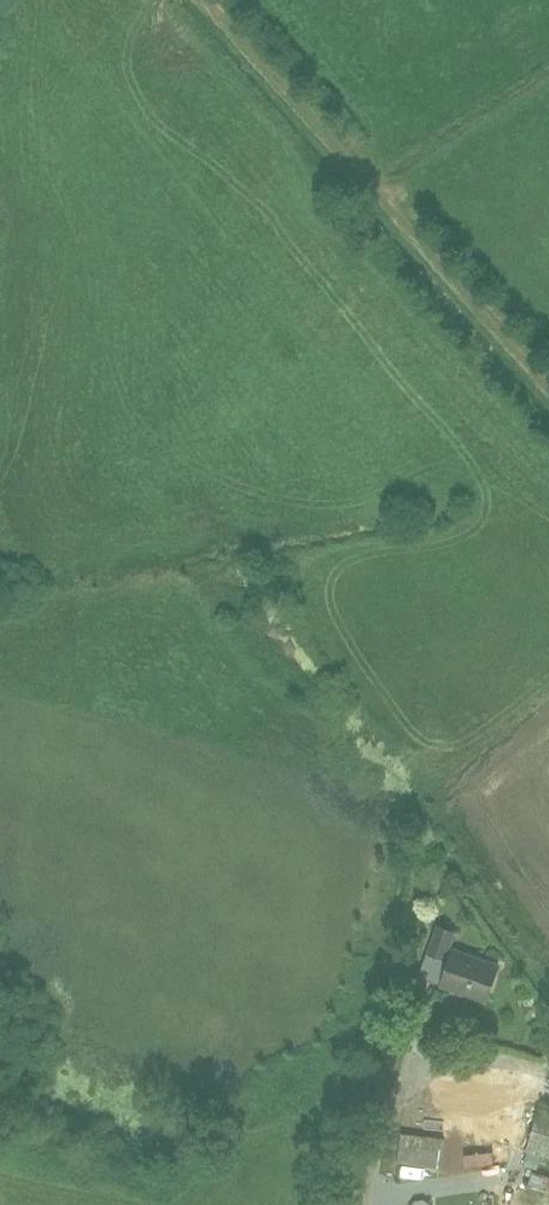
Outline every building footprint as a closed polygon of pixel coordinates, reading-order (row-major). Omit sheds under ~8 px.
[(487,1001),(499,966),(448,948),(454,931),(438,926),(428,954),(449,961),(441,985),(487,1001)] [(539,1108),(526,1150),(548,1157),(548,1111),(539,1108)] [(440,1169),(445,1139),(402,1133),(397,1162),(440,1169)]
